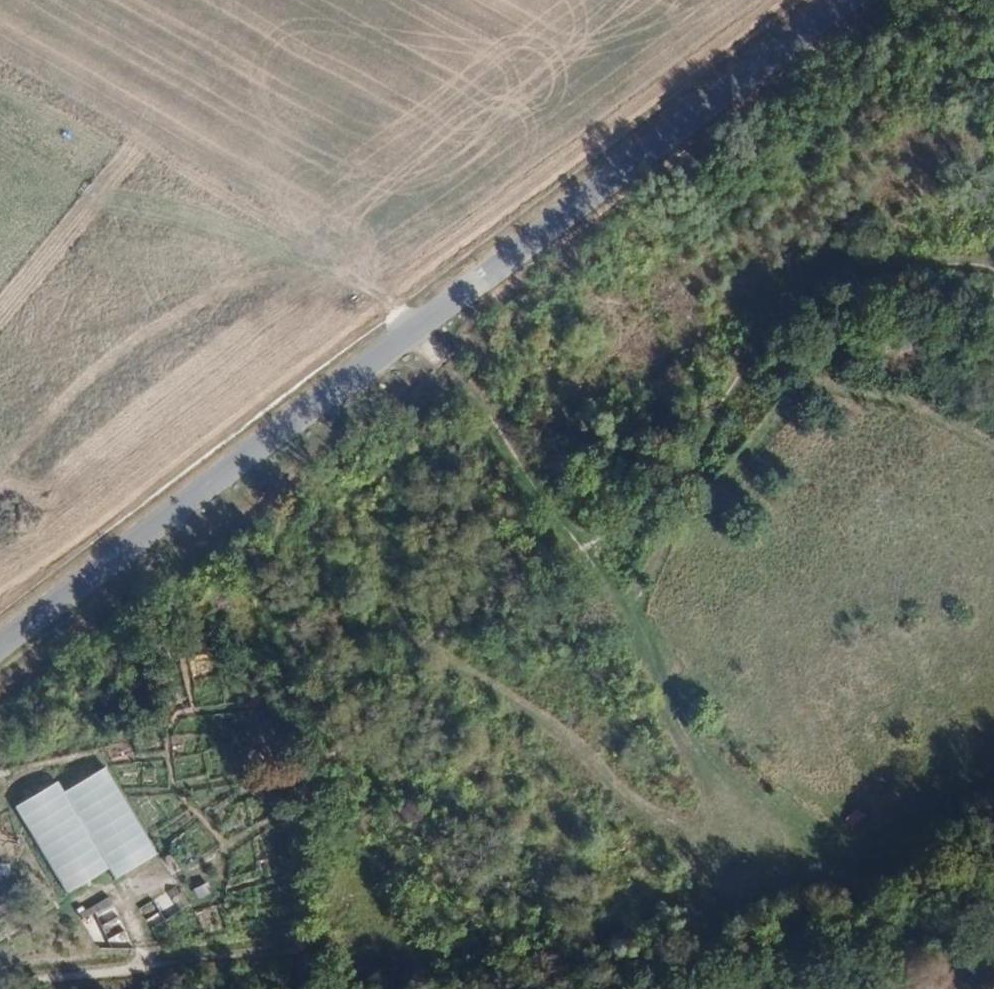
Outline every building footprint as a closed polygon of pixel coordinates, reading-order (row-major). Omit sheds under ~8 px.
[(102,768),(59,794),(105,869),(113,879),(154,855),(102,768)] [(59,794),(52,783),(12,807),(64,894),(105,869),(59,794)] [(100,948),(127,935),(108,897),(82,910),(100,948)]
